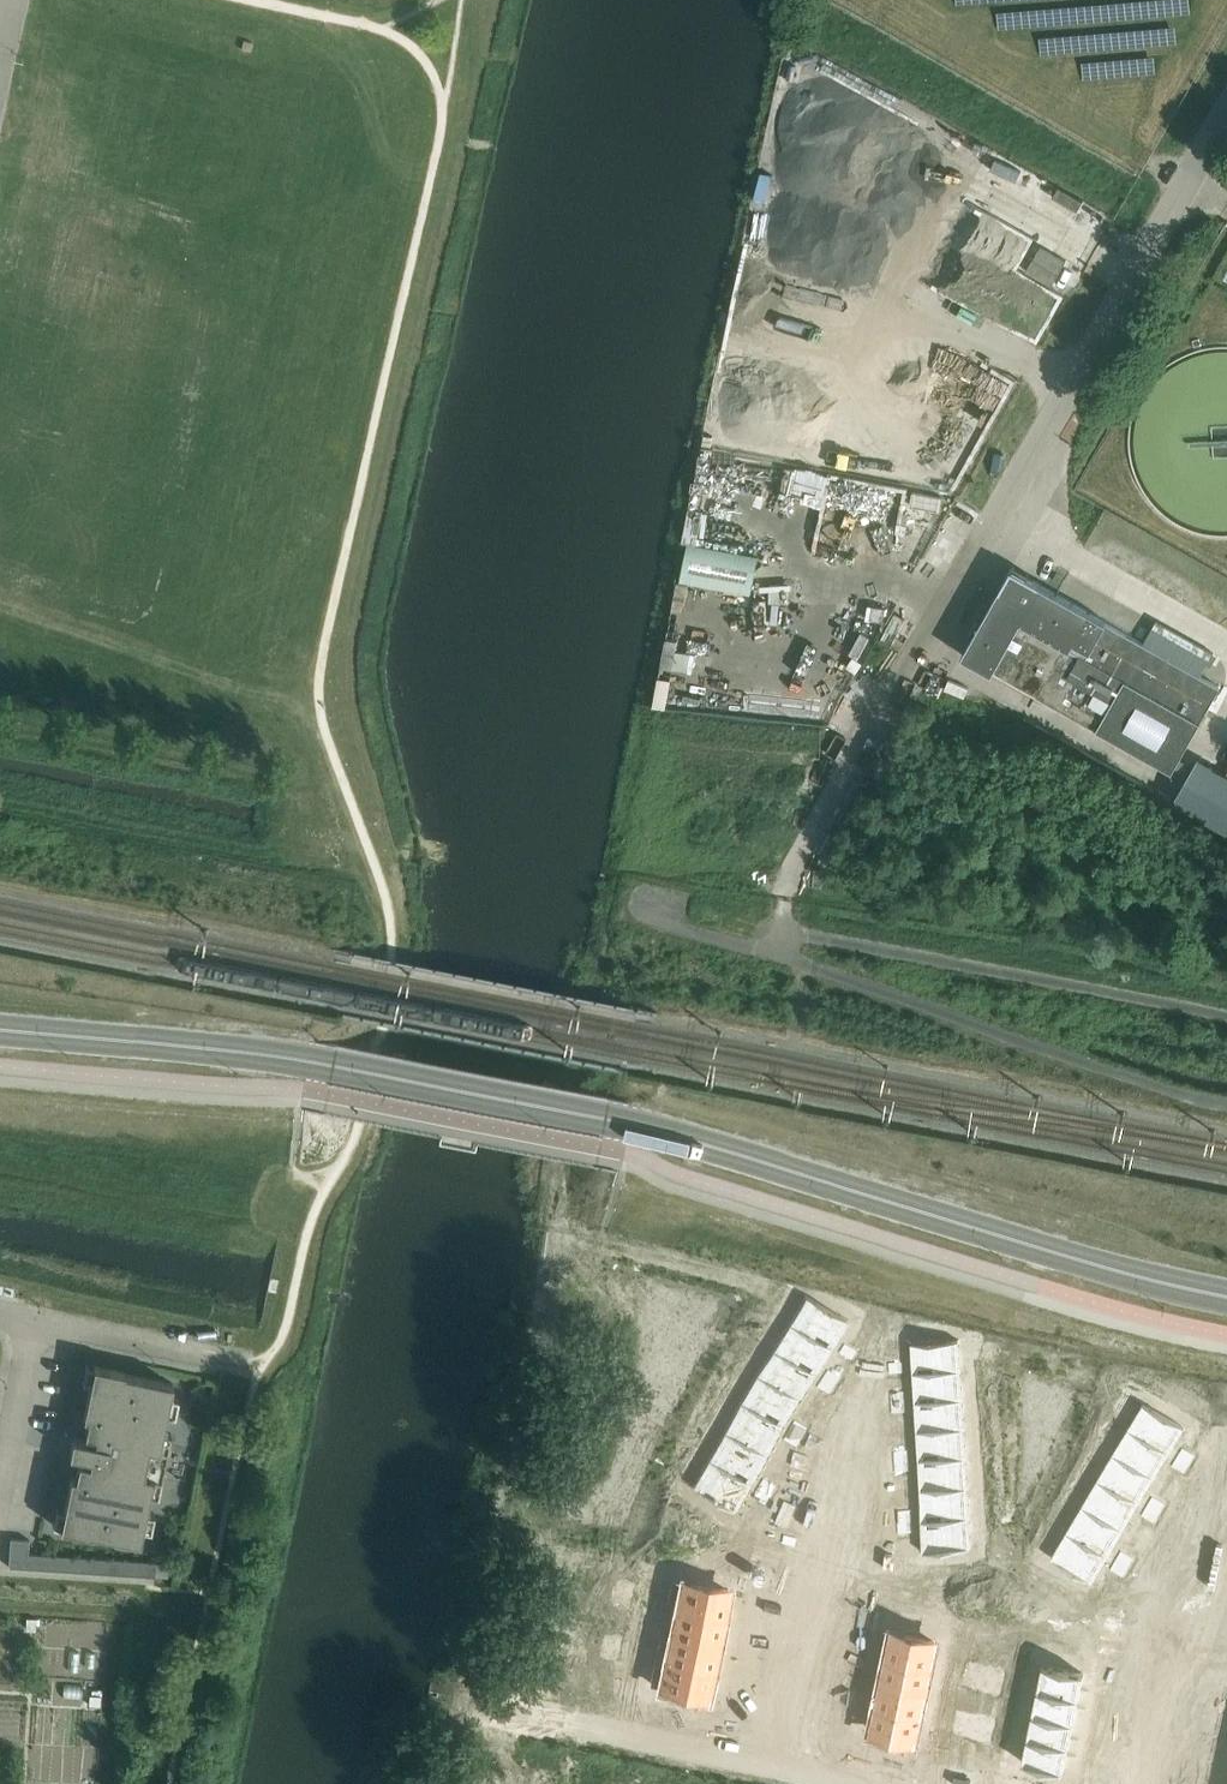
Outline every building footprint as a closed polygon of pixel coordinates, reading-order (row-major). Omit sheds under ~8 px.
[(1049,174),(1035,200),(1060,214),(1075,189),(1049,174)] [(758,556),(687,543),(680,580),(751,593),(758,556)] [(1011,567),(962,655),(1097,730),(1097,729),(1171,771),(1199,723),(1200,723),(1220,686),(1105,622),(1106,621),(1039,584),(1040,583),(1011,567)] [(873,605),(871,619),(883,621),(886,608),(873,605)] [(1198,757),(1174,799),(1226,829),(1226,773),(1198,757)] [(805,1295),(788,1323),(832,1349),(848,1320),(805,1295)] [(788,1323),(772,1350),(815,1376),(832,1349),(788,1323)] [(960,1338),(910,1341),(911,1372),(961,1370),(960,1338)] [(772,1350),(756,1378),(799,1403),(815,1376),(772,1350)] [(124,1374),(124,1372),(94,1365),(83,1417),(88,1418),(83,1440),(72,1438),(69,1453),(80,1455),(75,1477),(71,1476),(60,1528),(91,1534),(91,1532),(139,1542),(153,1477),(143,1475),(148,1447),(159,1449),(172,1384),(124,1374)] [(961,1370),(911,1372),(913,1402),(963,1400),(961,1370)] [(756,1378),(740,1405),(783,1430),(799,1403),(756,1378)] [(963,1400),(913,1402),(914,1433),(965,1430),(963,1400)] [(1142,1401),(1126,1428),(1170,1454),(1186,1426),(1142,1401)] [(740,1405),(724,1432),(767,1458),(783,1430),(740,1405)] [(1126,1428),(1111,1454),(1154,1480),(1170,1454),(1126,1428)] [(965,1430),(914,1433),(916,1463),(966,1460),(965,1430)] [(724,1432),(707,1459),(751,1485),(767,1458),(724,1432)] [(1111,1454),(1095,1480),(1139,1506),(1154,1480),(1111,1454)] [(707,1459),(691,1488),(734,1513),(751,1485),(707,1459)] [(966,1460),(916,1463),(917,1493),(968,1490),(966,1460)] [(1095,1480),(1080,1506),(1123,1532),(1139,1506),(1095,1480)] [(968,1490),(917,1493),(919,1523),(969,1521),(968,1490)] [(1080,1506),(1065,1532),(1108,1558),(1123,1532),(1080,1506)] [(969,1521),(919,1523),(921,1555),(971,1552),(969,1521)] [(1065,1532),(1049,1559),(1092,1585),(1108,1558),(1065,1532)] [(28,1554),(29,1540),(10,1538),(8,1567),(12,1567),(154,1576),(155,1562),(28,1554)] [(683,1582),(677,1609),(723,1619),(729,1592),(683,1582)] [(677,1609),(672,1634),(718,1644),(723,1619),(677,1609)] [(892,1633),(886,1658),(930,1667),(935,1642),(892,1633)] [(672,1634),(666,1660),(712,1670),(718,1644),(672,1634)] [(886,1658),(881,1682),(924,1691),(930,1667),(886,1658)] [(666,1660),(661,1686),(706,1696),(712,1670),(666,1660)] [(1041,1665),(1036,1690),(1079,1699),(1084,1674),(1041,1665)] [(881,1682),(876,1706),(919,1715),(924,1691),(881,1682)] [(1036,1690),(1031,1714),(1074,1723),(1079,1699),(1036,1690)] [(876,1706),(871,1731),(914,1740),(919,1715),(876,1706)] [(1031,1714),(1026,1738),(1069,1747),(1074,1723),(1031,1714)] [(1026,1738),(1020,1763),(1064,1772),(1069,1747),(1026,1738)]
